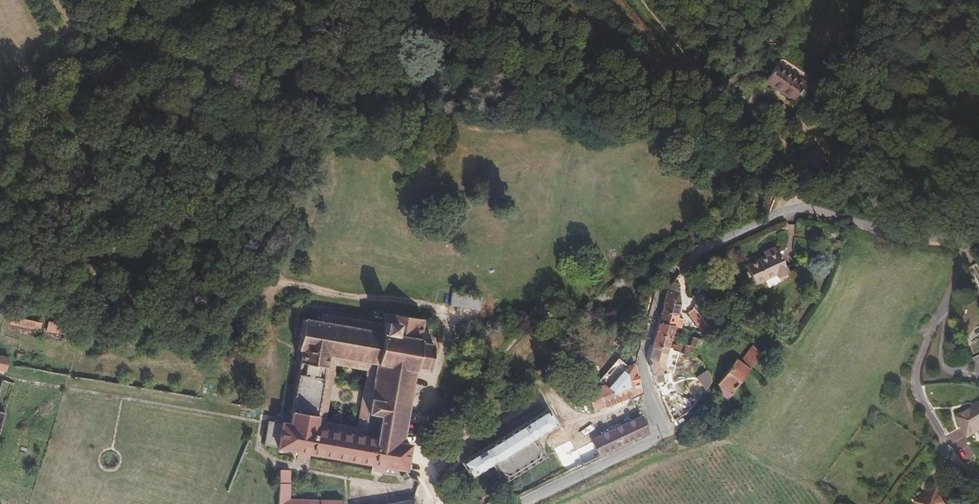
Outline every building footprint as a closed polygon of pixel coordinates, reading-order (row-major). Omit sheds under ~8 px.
[(128,4),(122,1),(119,7),(126,9),(128,4)] [(793,100),(804,83),(776,64),(764,81),(793,100)] [(943,121),(934,118),(932,123),(941,127),(943,121)] [(777,274),(778,277),(788,273),(776,246),(763,252),(764,254),(765,257),(761,259),(746,265),(754,284),(765,279),(777,274)] [(82,255),(80,263),(105,268),(106,260),(82,255)] [(779,280),(778,277),(777,274),(765,279),(768,286),(770,287),(779,283),(779,280)] [(679,285),(673,281),(668,288),(659,323),(675,326),(677,317),(680,304),(679,285)] [(452,291),(450,306),(479,311),(482,296),(452,291)] [(694,308),(688,313),(704,332),(706,324),(699,314),(694,308)] [(302,350),(329,355),(368,362),(375,318),(323,309),(320,322),(303,319),(298,350),(302,350)] [(375,318),(368,362),(378,363),(365,437),(317,428),(329,355),(302,350),(289,424),(268,421),(264,445),(299,452),(309,454),(373,465),(383,467),(382,474),(396,476),(402,484),(410,477),(405,470),(410,444),(402,443),(415,367),(429,369),(433,345),(419,343),(423,319),(385,313),(384,320),(375,318)] [(12,316),(10,324),(40,330),(41,323),(12,316)] [(684,319),(677,317),(675,326),(681,327),(684,319)] [(79,327),(48,321),(47,331),(77,336),(79,327)] [(675,326),(659,323),(652,345),(669,347),(670,344),(673,333),(675,326)] [(679,334),(681,327),(675,326),(673,333),(679,334)] [(682,353),(695,356),(702,340),(693,336),(690,344),(685,343),(684,347),(682,353)] [(649,365),(656,383),(664,381),(662,373),(668,372),(664,363),(667,351),(671,352),(671,351),(672,348),(669,347),(652,345),(649,357),(649,365)] [(671,351),(682,353),(684,347),(677,345),(673,345),(672,348),(671,351)] [(740,361),(750,369),(763,353),(759,351),(753,345),(740,361)] [(317,428),(365,437),(378,363),(368,362),(329,355),(317,428)] [(0,356),(0,370),(6,371),(9,358),(0,356)] [(736,359),(718,383),(719,385),(716,389),(727,398),(750,369),(740,361),(736,359)] [(640,393),(634,364),(627,366),(613,382),(609,379),(603,384),(586,391),(593,411),(632,396),(635,402),(636,401),(640,393)] [(696,377),(706,389),(708,385),(711,380),(710,376),(706,369),(696,377)] [(2,380),(0,387),(0,412),(5,413),(14,383),(2,380)] [(677,410),(681,417),(686,413),(697,402),(691,389),(664,401),(669,414),(677,410)] [(959,416),(970,435),(978,429),(978,405),(959,416)] [(492,465),(495,469),(501,470),(505,477),(541,456),(536,448),(538,443),(535,438),(556,425),(547,409),(461,462),(465,468),(457,473),(462,481),(470,476),(471,478),(492,465)] [(648,433),(641,416),(591,439),(592,442),(573,452),(572,453),(566,442),(558,447),(565,459),(562,460),(568,471),(648,433)] [(689,425),(685,430),(691,434),(694,429),(689,425)] [(501,470),(495,469),(504,483),(546,457),(538,443),(536,448),(541,456),(505,477),(501,470)] [(566,472),(568,471),(562,460),(565,459),(558,447),(554,449),(566,472)] [(950,457),(962,468),(965,464),(955,451),(950,457)] [(280,470),(279,483),(289,484),(290,484),(290,470),(280,470)] [(279,483),(278,503),(341,503),(341,501),(289,499),(289,484),(279,483)] [(939,488),(917,501),(919,503),(949,503),(939,488)]
